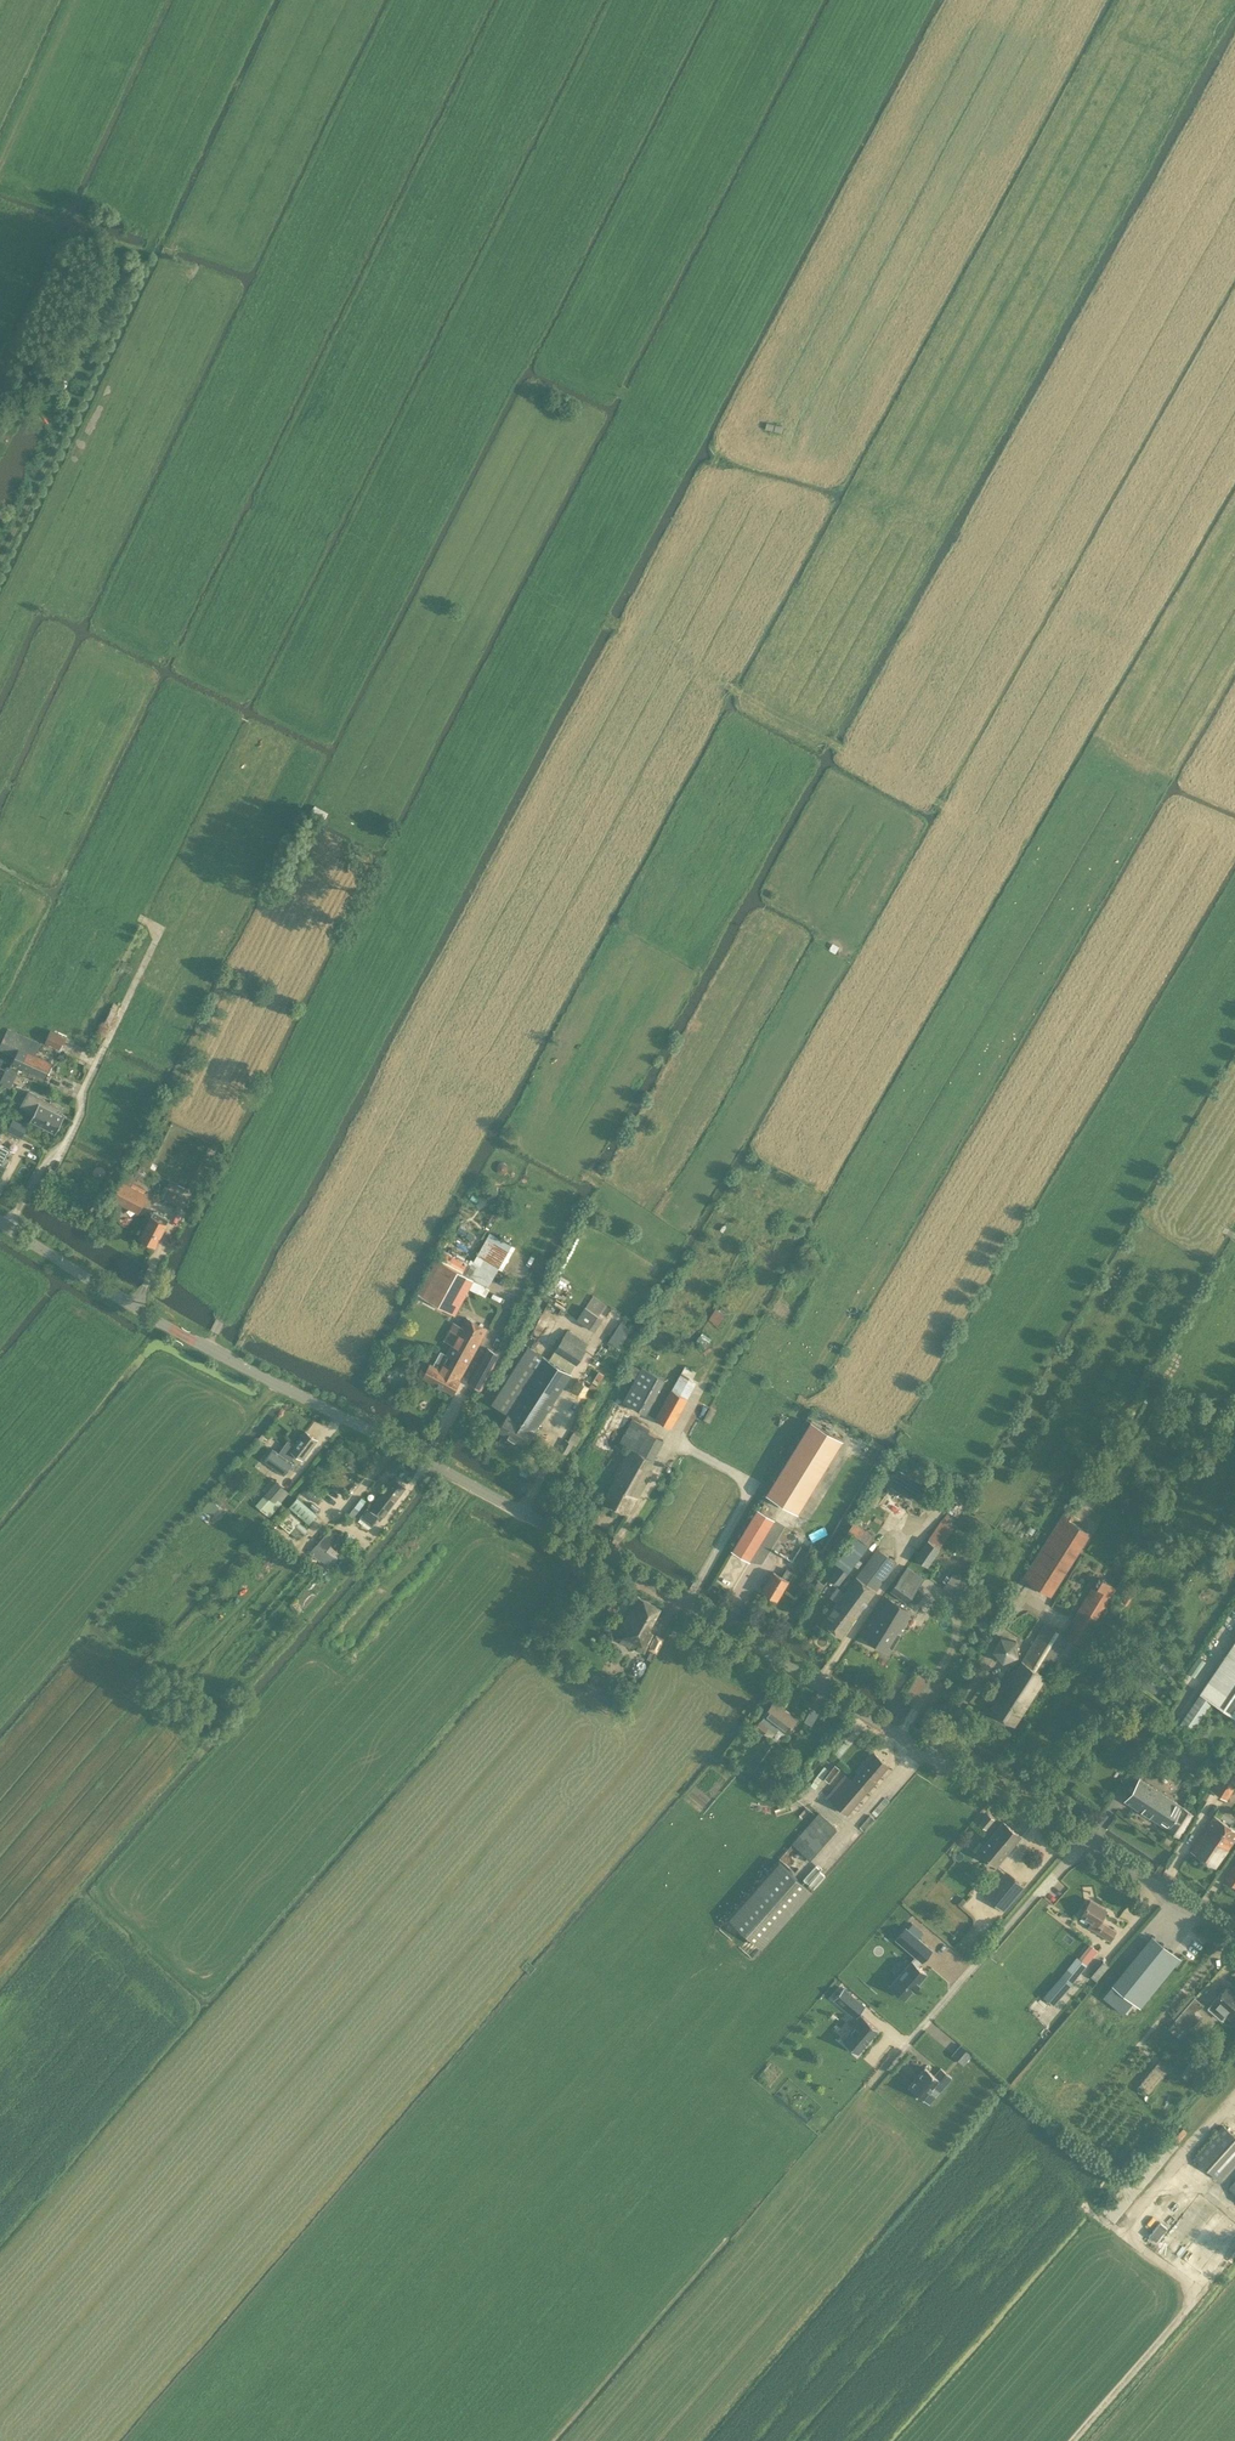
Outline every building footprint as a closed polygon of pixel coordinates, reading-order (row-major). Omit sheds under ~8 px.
[(315,805),(312,811),(324,818),(328,813),(315,805)] [(0,1044),(0,1050),(14,1057),(12,1062),(45,1078),(52,1063),(35,1055),(40,1043),(7,1028),(0,1044)] [(45,1041),(62,1048),(68,1035),(51,1028),(45,1041)] [(17,1071),(6,1066),(0,1081),(0,1084),(10,1088),(17,1071)] [(31,1119),(55,1132),(63,1117),(58,1114),(61,1108),(29,1092),(22,1105),(35,1112),(31,1119)] [(165,1095),(151,1120),(157,1123),(170,1097),(165,1095)] [(0,1100),(0,1111),(2,1112),(8,1101),(2,1098),(0,1100)] [(21,1137),(26,1127),(13,1120),(7,1130),(21,1137)] [(4,1171),(10,1160),(9,1160),(14,1151),(0,1144),(0,1168),(4,1171)] [(507,1165),(505,1163),(502,1162),(500,1163),(497,1165),(497,1168),(497,1171),(499,1173),(502,1174),(505,1173),(507,1171),(508,1168),(507,1165)] [(99,1166),(98,1166),(97,1166),(95,1167),(94,1167),(94,1168),(93,1170),(92,1171),(92,1172),(92,1173),(93,1175),(94,1176),(95,1177),(97,1178),(99,1178),(100,1178),(101,1177),(102,1177),(103,1175),(104,1174),(104,1172),(104,1171),(104,1170),(103,1169),(102,1168),(101,1167),(100,1166),(99,1166)] [(147,1194),(130,1185),(120,1180),(112,1195),(122,1200),(139,1209),(147,1194)] [(139,1238),(155,1246),(167,1224),(170,1219),(154,1210),(151,1216),(139,1238)] [(471,1239),(474,1234),(459,1225),(456,1231),(471,1239)] [(511,1245),(490,1233),(477,1255),(498,1267),(511,1245)] [(441,1262),(422,1296),(454,1314),(473,1279),(441,1262)] [(604,1304),(599,1311),(605,1315),(610,1307),(604,1304)] [(593,1332),(602,1319),(585,1308),(576,1320),(593,1332)] [(715,1309),(709,1319),(717,1324),(724,1314),(715,1309)] [(453,1322),(444,1339),(452,1343),(446,1354),(467,1365),(487,1328),(466,1317),(461,1326),(453,1322)] [(566,1331),(554,1350),(575,1364),(584,1350),(575,1344),(578,1339),(566,1331)] [(522,1423),(534,1431),(570,1373),(527,1346),(491,1404),(507,1414),(502,1422),(508,1426),(510,1422),(519,1428),(522,1423)] [(481,1388),(500,1354),(487,1347),(469,1382),(481,1388)] [(459,1379),(467,1365),(446,1354),(439,1367),(438,1367),(430,1363),(422,1376),(452,1393),(460,1379),(459,1379)] [(601,1382),(606,1374),(589,1362),(584,1370),(601,1382)] [(633,1365),(628,1374),(636,1378),(641,1369),(633,1365)] [(645,1414),(664,1380),(642,1367),(641,1369),(636,1378),(623,1401),(645,1414)] [(671,1428),(687,1398),(671,1389),(655,1419),(671,1428)] [(1150,1396),(1145,1392),(1141,1399),(1147,1402),(1150,1396)] [(632,1419),(620,1442),(630,1447),(637,1451),(652,1460),(662,1441),(647,1433),(649,1428),(632,1419)] [(797,1513),(841,1439),(810,1420),(809,1419),(809,1420),(765,1493),(797,1513)] [(510,1422),(508,1426),(502,1422),(497,1430),(524,1446),(534,1431),(522,1423),(519,1428),(510,1422)] [(565,1439),(559,1449),(567,1454),(578,1433),(573,1430),(568,1440),(565,1439)] [(287,1440),(279,1453),(290,1461),(295,1454),(303,1460),(317,1440),(305,1431),(295,1446),(290,1442),(287,1440)] [(648,1468),(652,1460),(637,1451),(630,1447),(614,1475),(616,1476),(603,1500),(628,1514),(652,1470),(648,1468)] [(272,1449),(264,1460),(284,1474),(292,1462),(290,1461),(279,1453),(272,1449)] [(894,1471),(890,1480),(909,1490),(913,1481),(894,1471)] [(256,1504),(255,1505),(269,1516),(282,1502),(281,1500),(289,1491),(286,1489),(276,1480),(272,1478),(262,1490),(265,1493),(256,1504)] [(372,1506),(370,1509),(379,1516),(377,1519),(380,1521),(384,1516),(405,1487),(393,1478),(372,1506)] [(297,1497),(289,1506),(308,1522),(315,1513),(297,1497)] [(211,1499),(202,1510),(210,1517),(219,1506),(211,1499)] [(360,1517),(371,1526),(377,1519),(379,1516),(370,1509),(367,1507),(360,1517)] [(773,1517),(763,1511),(756,1507),(733,1547),(749,1557),(773,1517)] [(1066,1510),(1024,1577),(1048,1592),(1087,1531),(1068,1519),(1071,1514),(1066,1510)] [(298,1521),(289,1513),(279,1524),(288,1533),(298,1521)] [(839,1566),(830,1578),(838,1585),(874,1537),(853,1522),(848,1530),(856,1536),(835,1564),(839,1566)] [(330,1529),(309,1552),(328,1568),(335,1560),(340,1554),(331,1546),(339,1536),(330,1529)] [(928,1540),(915,1559),(927,1567),(940,1548),(928,1540)] [(837,1602),(822,1621),(841,1636),(842,1636),(897,1562),(877,1548),(844,1592),(837,1586),(829,1596),(837,1602)] [(908,1602),(923,1579),(924,1578),(907,1566),(900,1575),(891,1590),(908,1602)] [(773,1571),(762,1590),(777,1599),(793,1573),(786,1569),(782,1577),(773,1571)] [(961,1598),(970,1584),(953,1572),(943,1587),(961,1598)] [(1013,1667),(987,1708),(1014,1725),(1045,1675),(1056,1658),(1068,1665),(1116,1586),(1102,1578),(1067,1636),(1045,1623),(1017,1670),(1013,1667)] [(825,1585),(818,1581),(814,1588),(821,1593),(825,1585)] [(637,1596),(615,1639),(644,1652),(653,1633),(647,1631),(660,1608),(637,1596)] [(884,1596),(861,1635),(890,1652),(900,1635),(898,1633),(910,1611),(884,1596)] [(656,1652),(663,1639),(656,1635),(649,1649),(656,1652)] [(1001,1636),(993,1650),(1003,1661),(1017,1655),(1016,1640),(1001,1636)] [(1177,1726),(1189,1734),(1212,1701),(1234,1717),(1234,1641),(1177,1726)] [(786,1732),(796,1720),(783,1709),(784,1707),(775,1700),(763,1715),(764,1716),(760,1721),(759,1721),(755,1727),(763,1733),(768,1728),(775,1733),(780,1727),(786,1732)] [(755,1727),(751,1733),(759,1739),(763,1733),(755,1727)] [(851,1780),(865,1792),(888,1765),(874,1753),(851,1780)] [(1211,1787),(1227,1798),(1234,1786),(1234,1770),(1230,1767),(1219,1784),(1215,1781),(1211,1787)] [(757,1770),(753,1776),(759,1781),(764,1774),(757,1770)] [(865,1792),(851,1780),(845,1775),(827,1796),(847,1813),(865,1792)] [(1139,1777),(1124,1800),(1179,1835),(1193,1812),(1182,1805),(1181,1805),(1139,1777)] [(985,1827),(994,1819),(987,1813),(980,1823),(985,1827)] [(1234,1839),(1234,1830),(1214,1815),(1190,1851),(1216,1868),(1234,1839)] [(792,1843),(810,1859),(834,1831),(817,1816),(792,1843)] [(996,1866),(1021,1836),(1003,1822),(978,1851),(996,1866)] [(762,1946),(812,1890),(779,1861),(729,1917),(762,1946)] [(1224,1878),(1234,1885),(1234,1862),(1224,1878)] [(803,1879),(813,1888),(826,1874),(816,1865),(803,1879)] [(1003,1910),(1024,1886),(1006,1871),(985,1895),(1003,1910)] [(961,1907),(966,1901),(963,1899),(958,1905),(961,1907)] [(1090,1900),(1081,1914),(1092,1920),(1088,1926),(1111,1940),(1117,1931),(1099,1920),(1106,1910),(1090,1900)] [(918,1938),(923,1933),(912,1923),(907,1929),(918,1938)] [(890,1985),(905,1998),(913,1988),(914,1989),(919,1984),(918,1983),(926,1973),(917,1965),(921,1961),(932,1950),(918,1938),(907,1929),(906,1928),(896,1939),(916,1956),(912,1961),(890,1985)] [(1113,1985),(1108,1990),(1128,2007),(1132,2001),(1139,2006),(1178,1958),(1152,1937),(1113,1985)] [(1053,2004),(1071,1984),(1094,1955),(1086,1948),(1083,1952),(1081,1951),(1061,1976),(1044,1996),(1053,2004)] [(1096,1980),(1107,1963),(1103,1961),(1092,1977),(1096,1980)] [(1207,2007),(1221,2019),(1225,2015),(1234,2023),(1234,1989),(1228,1983),(1207,2007)] [(834,1999),(859,2021),(841,2042),(856,2054),(877,2030),(858,2014),(865,2007),(842,1988),(834,1999)] [(1190,1995),(1171,2017),(1174,2019),(1175,2018),(1193,1997),(1190,1995)] [(1174,2019),(1167,2027),(1180,2038),(1188,2029),(1201,2014),(1196,2010),(1202,2003),(1194,1996),(1193,1997),(1175,2018),(1174,2019)] [(972,2055),(960,2044),(952,2054),(963,2064),(972,2055)] [(1160,2059),(1139,2085),(1150,2094),(1171,2068),(1160,2059)] [(934,2075),(925,2067),(908,2087),(924,2100),(939,2083),(943,2086),(951,2077),(940,2068),(934,2075)] [(1234,2162),(1234,2137),(1222,2126),(1194,2157),(1219,2179),(1234,2162)]
